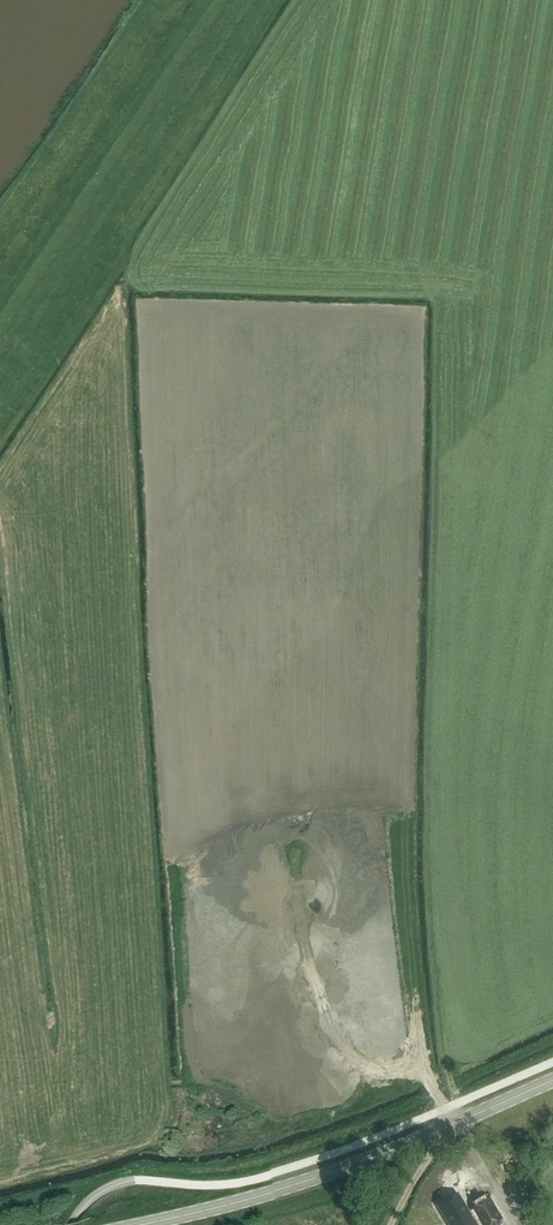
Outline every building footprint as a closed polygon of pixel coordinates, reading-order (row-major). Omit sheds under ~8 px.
[(451,1224),(468,1224),(475,1221),(475,1220),(479,1217),(483,1224),(492,1224),(502,1219),(490,1198),(473,1207),(473,1208),(469,1210),(458,1192),(439,1204),(451,1224)]
